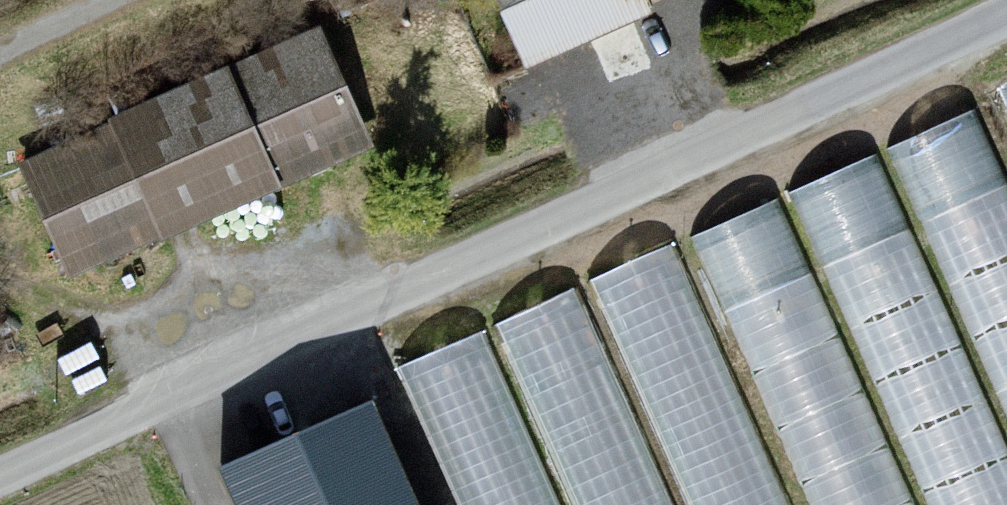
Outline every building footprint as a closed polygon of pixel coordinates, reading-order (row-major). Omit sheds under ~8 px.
[(526,59),(641,9),(637,0),(500,0),(526,59)] [(377,150),(319,24),(14,162),(71,288),(377,150)] [(890,153),(1006,420),(1006,197),(972,117),(890,153)] [(795,190),(933,504),(1006,504),(1006,451),(877,154),(795,190)] [(697,235),(816,504),(913,504),(779,200),(697,235)] [(589,282),(687,504),(784,504),(671,246),(589,282)] [(498,327),(576,504),(673,504),(580,292),(498,327)] [(403,368),(463,504),(561,504),(485,332),(403,368)] [(249,504),(434,504),(388,386),(227,447),(249,504)]
